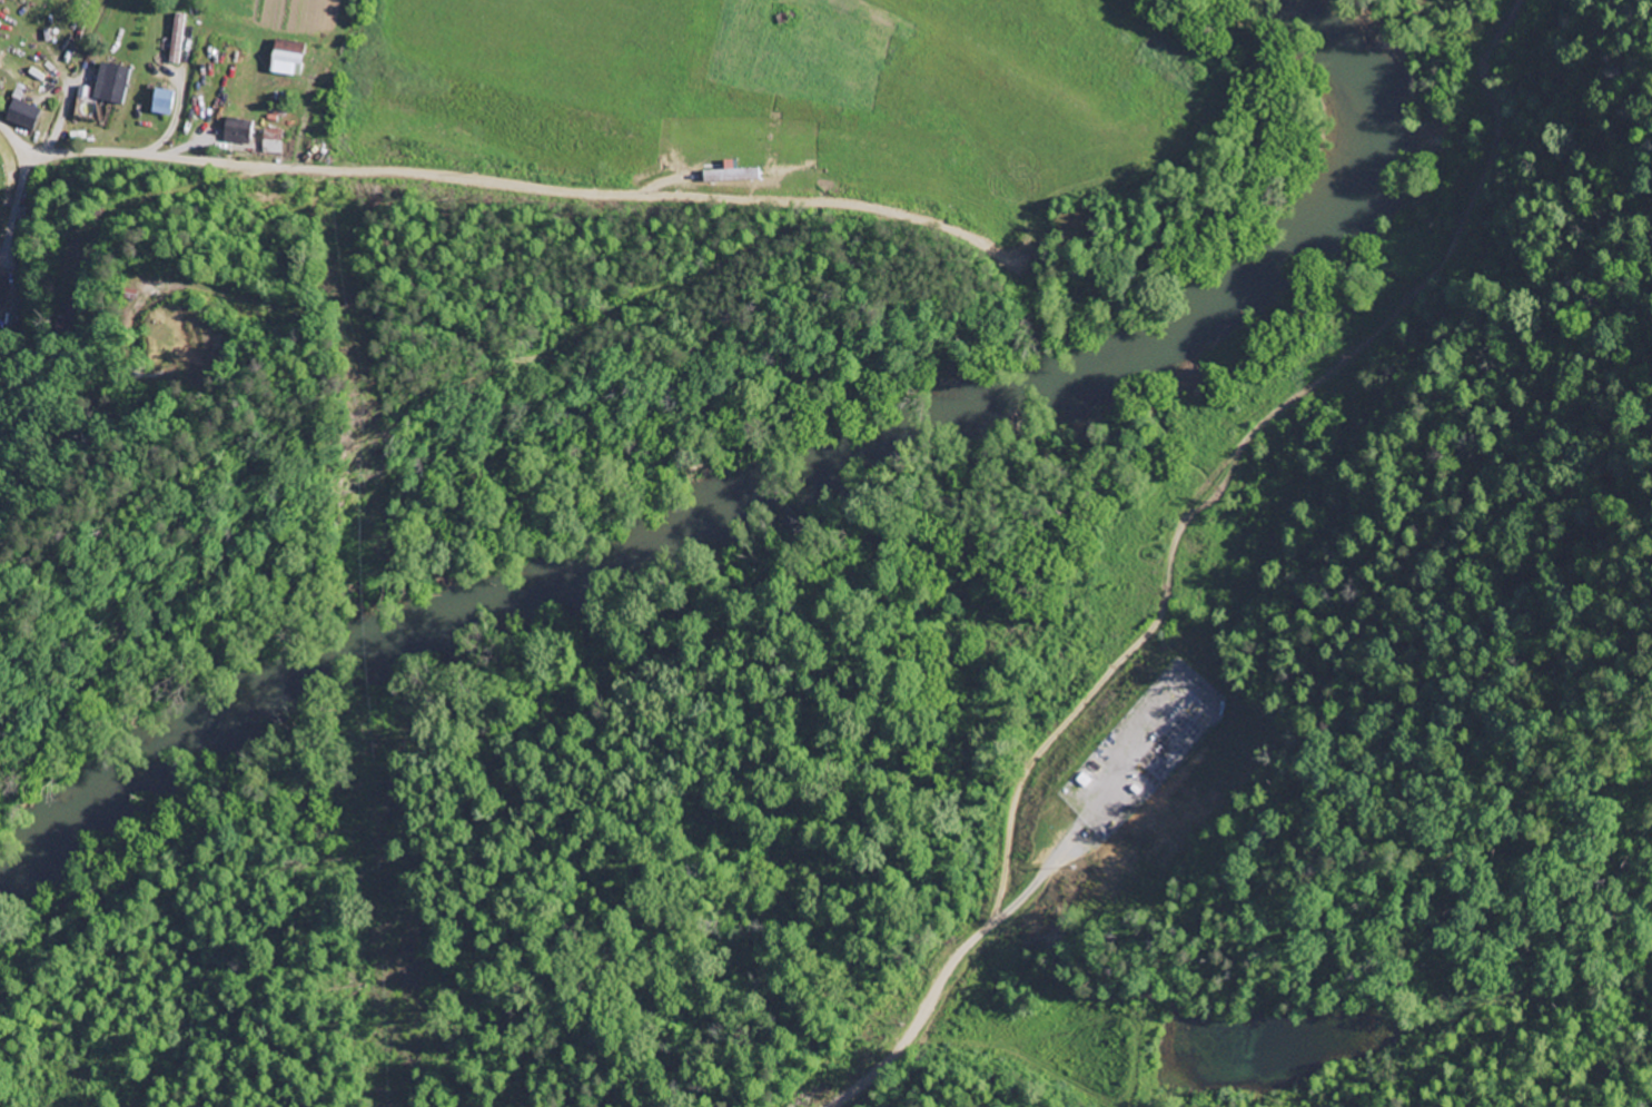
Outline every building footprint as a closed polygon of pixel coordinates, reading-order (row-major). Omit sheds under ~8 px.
[(271,75),(301,80),(307,47),(277,42),(271,75)] [(123,109),(132,72),(103,65),(94,102),(123,109)] [(171,118),(175,94),(156,91),(152,115),(171,118)] [(36,132),(41,110),(13,103),(7,125),(36,132)] [(252,122),(227,120),(224,144),(250,146),(252,122)] [(282,157),(284,132),(265,131),(263,155),(282,157)]
